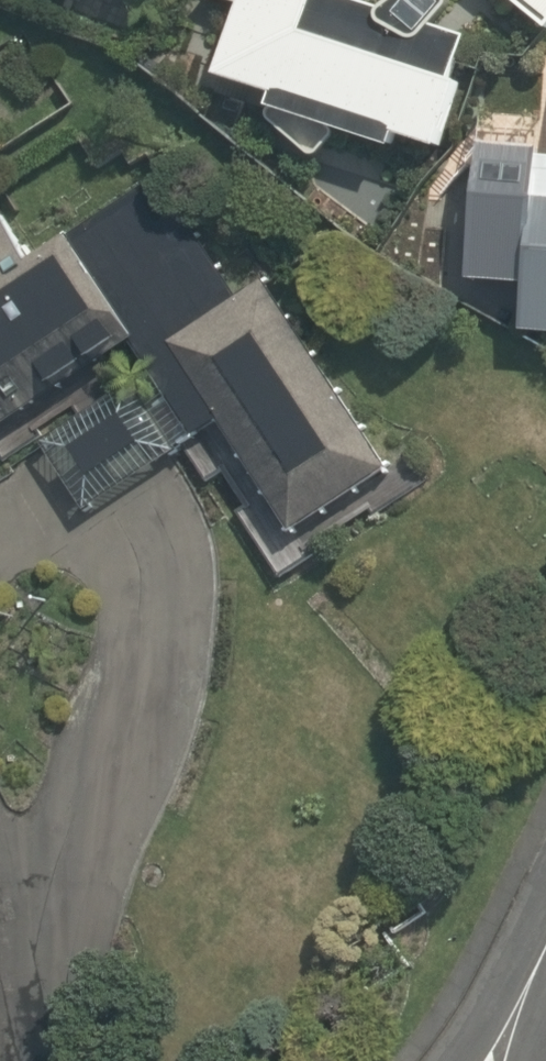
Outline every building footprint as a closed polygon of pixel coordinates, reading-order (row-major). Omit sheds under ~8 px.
[(408,148),(411,136),(449,148),(472,74),(322,27),(331,0),(252,0),(227,79),(287,97),(283,109),(408,148)] [(545,28),(545,0),(509,0),(545,28)] [(544,79),(541,150),(491,148),(486,287),(536,289),(534,342),(545,348),(545,79),(544,79)] [(160,186),(88,233),(103,255),(0,322),(0,443),(230,294),(160,186)] [(219,430),(286,537),(394,468),(274,279),(27,436),(80,519),(219,430)]
